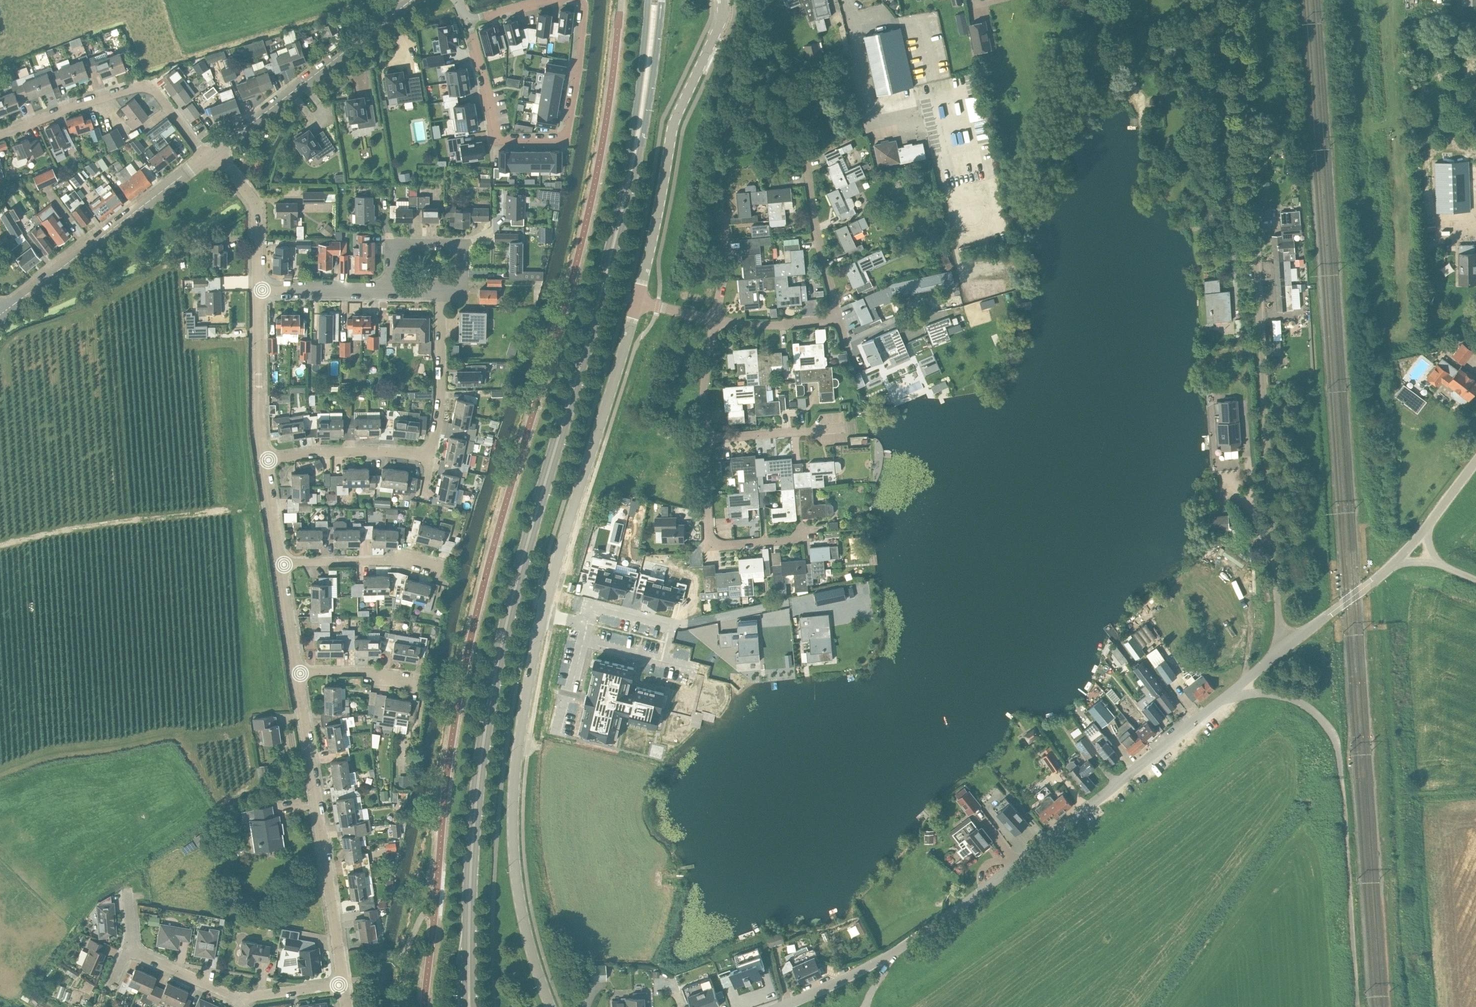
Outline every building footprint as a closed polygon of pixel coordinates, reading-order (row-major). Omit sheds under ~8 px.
[(789,8),(803,2),(810,21),(811,21),(813,28),(817,27),(815,16),(810,0),(786,0),(789,8)] [(817,27),(818,31),(827,29),(824,17),(832,16),(828,0),(810,0),(815,16),(817,27)] [(559,22),(550,21),(548,35),(558,36),(558,34),(570,35),(573,11),(560,10),(559,22)] [(536,28),(527,27),(528,42),(535,42),(536,33),(548,35),(550,21),(551,15),(538,13),(536,28)] [(504,23),(509,42),(520,39),(521,43),(528,42),(527,27),(519,29),(516,20),(511,21),(511,19),(505,21),(505,23),(504,23)] [(986,20),(969,24),(975,53),(992,50),(986,20)] [(327,37),(338,32),(333,21),(322,26),(327,37)] [(959,24),(961,34),(969,32),(967,22),(959,24)] [(455,49),(454,44),(457,43),(455,29),(452,30),(451,24),(437,27),(441,51),(455,49)] [(495,36),(492,26),(487,28),(487,26),(480,28),(480,30),(479,30),(486,53),(506,48),(503,34),(495,36)] [(901,27),(865,35),(878,94),(906,88),(906,87),(914,85),(901,27)] [(73,54),(84,51),(81,37),(70,39),(73,54)] [(263,39),(253,42),(257,55),(267,52),(265,45),(263,41),(263,39)] [(286,44),(293,64),(306,59),(299,41),(293,43),(292,41),(286,44)] [(819,42),(804,45),(809,62),(823,59),(819,42)] [(288,52),(278,56),(276,51),(270,53),(271,57),(270,58),(274,71),(275,73),(282,71),(281,68),(293,64),(286,44),(285,44),(288,52)] [(107,57),(113,72),(125,68),(124,66),(131,63),(126,51),(120,53),(119,52),(107,57)] [(205,56),(208,63),(223,58),(220,51),(205,56)] [(426,57),(428,67),(443,64),(442,54),(426,57)] [(100,59),(99,56),(97,55),(88,58),(93,71),(98,69),(101,77),(102,77),(102,78),(109,76),(108,74),(113,72),(107,57),(100,59)] [(229,57),(223,59),(226,67),(231,79),(237,77),(229,57)] [(256,76),(260,89),(273,84),(268,73),(274,71),(270,58),(269,57),(251,64),(252,66),(254,72),(256,76)] [(70,64),(75,80),(88,75),(87,73),(93,71),(88,58),(82,60),(70,64)] [(203,59),(193,66),(198,75),(209,68),(203,59)] [(546,62),(544,73),(562,76),(563,76),(565,65),(546,62)] [(446,71),(447,82),(469,79),(468,71),(466,71),(465,67),(455,69),(454,63),(440,65),(441,71),(446,71)] [(53,71),(58,84),(63,82),(64,84),(75,80),(70,64),(53,71)] [(58,84),(53,71),(51,66),(33,73),(34,77),(35,77),(40,93),(53,88),(52,86),(58,84)] [(226,67),(220,69),(225,82),(231,79),(226,67)] [(182,86),(186,83),(175,68),(163,76),(167,82),(165,83),(172,94),(182,86)] [(394,70),(387,71),(387,73),(385,74),(386,80),(384,80),(385,89),(388,89),(389,95),(397,94),(398,102),(421,99),(418,77),(403,79),(402,71),(394,72),(394,70)] [(242,96),(248,93),(260,89),(256,76),(254,72),(244,75),(246,80),(237,83),(242,96)] [(40,93),(35,77),(34,77),(33,73),(16,79),(22,97),(28,95),(29,97),(40,93)] [(542,83),(561,86),(561,82),(562,76),(544,73),(542,83)] [(2,96),(7,112),(20,107),(17,99),(22,97),(16,79),(10,81),(14,91),(2,96)] [(443,98),(443,101),(457,99),(456,93),(469,91),(469,87),(470,87),(469,79),(447,82),(449,94),(442,95),(443,98)] [(182,86),(172,94),(181,104),(195,93),(188,83),(187,84),(186,83),(182,86)] [(541,92),(559,95),(561,86),(542,83),(541,92)] [(222,102),(227,114),(240,109),(233,91),(227,93),(229,99),(222,102)] [(539,103),(557,106),(559,95),(541,92),(536,91),(534,102),(539,103)] [(355,98),(354,96),(348,96),(348,99),(346,99),(347,106),(345,106),(346,115),(349,115),(350,121),(358,120),(359,127),(375,124),(372,104),(364,106),(363,97),(355,98)] [(133,98),(122,107),(130,116),(126,119),(133,128),(148,115),(133,98)] [(448,107),(450,118),(477,114),(476,106),(474,106),(473,102),(458,105),(457,99),(443,101),(444,108),(448,107)] [(200,113),(192,102),(183,109),(190,120),(200,113)] [(227,114),(222,102),(204,109),(207,114),(213,112),(215,119),(227,114)] [(557,107),(557,106),(539,103),(537,112),(555,116),(557,107)] [(531,122),(554,126),(556,116),(555,116),(537,112),(532,112),(531,122)] [(77,132),(88,129),(92,141),(102,138),(99,126),(94,127),(91,117),(84,119),(82,113),(66,118),(70,130),(76,128),(77,132)] [(477,115),(477,114),(450,118),(450,119),(452,118),(454,129),(453,129),(455,136),(468,133),(468,128),(477,126),(476,122),(478,122),(477,115)] [(169,143),(160,132),(172,122),(167,116),(146,133),(150,139),(159,150),(168,162),(178,154),(169,142),(169,143)] [(66,128),(60,130),(57,123),(45,128),(54,147),(60,144),(63,150),(75,145),(66,128)] [(117,127),(102,135),(110,150),(125,142),(117,127)] [(314,137),(309,129),(302,133),(300,131),(294,135),(296,137),(294,138),(298,143),(296,145),(301,152),(303,151),(307,157),(314,152),(318,158),(334,147),(322,131),(314,137)] [(461,152),(462,160),(469,159),(469,161),(477,160),(477,158),(483,157),(483,153),(484,153),(483,145),(481,145),(481,141),(464,144),(462,136),(447,139),(449,152),(459,150),(459,152),(461,152)] [(26,154),(33,151),(35,156),(44,152),(38,139),(30,142),(28,137),(12,144),(17,155),(13,157),(12,161),(14,165),(18,166),(26,163),(27,159),(26,154)] [(136,137),(129,142),(139,154),(145,149),(136,137)] [(881,166),(900,161),(901,164),(926,158),(923,142),(913,144),(912,142),(904,144),(904,146),(899,147),(897,140),(876,145),(881,166)] [(851,143),(842,146),(845,152),(853,148),(851,143)] [(168,162),(159,150),(154,154),(149,147),(144,151),(158,169),(168,162)] [(859,178),(866,175),(860,164),(843,172),(838,161),(844,159),(841,153),(838,147),(824,154),(829,164),(826,166),(836,188),(854,180),(854,181),(859,178)] [(550,150),(550,169),(561,168),(561,149),(550,150)] [(499,169),(510,169),(509,150),(499,150),(499,169)] [(520,169),(520,151),(510,151),(510,150),(509,150),(510,169),(520,169)] [(520,169),(530,169),(530,150),(520,151),(520,169)] [(530,169),(540,169),(540,150),(530,150),(530,169)] [(540,169),(550,169),(550,150),(540,150),(540,169)] [(102,157),(95,162),(98,167),(100,166),(103,170),(108,167),(102,157)] [(256,158),(252,169),(261,172),(265,161),(256,158)] [(92,161),(84,166),(93,175),(99,169),(92,161)] [(132,180),(140,190),(151,182),(140,168),(136,171),(130,163),(124,167),(132,180)] [(1436,164),(1436,174),(1438,214),(1469,213),(1467,163),(1436,164)] [(130,199),(140,190),(132,180),(124,167),(116,172),(122,182),(119,184),(130,199)] [(57,179),(52,168),(34,176),(39,187),(57,179)] [(75,188),(80,184),(86,180),(78,171),(68,179),(75,188)] [(400,181),(411,180),(410,173),(399,174),(400,181)] [(336,182),(344,181),(343,174),(335,175),(336,182)] [(854,180),(836,188),(825,193),(836,215),(839,213),(842,219),(856,213),(853,208),(855,204),(852,197),(849,197),(865,189),(860,178),(866,176),(866,175),(859,178),(854,181),(854,180)] [(479,178),(479,186),(490,186),(490,178),(479,178)] [(101,195),(113,211),(124,203),(118,194),(109,183),(104,187),(106,191),(101,195)] [(742,222),(747,221),(754,221),(757,220),(756,214),(750,215),(749,203),(768,201),(767,189),(756,190),(756,184),(745,185),(746,191),(736,192),(738,215),(741,215),(742,222)] [(412,220),(412,207),(417,207),(417,196),(417,186),(409,186),(409,196),(408,196),(408,200),(396,200),(396,204),(390,204),(389,217),(396,217),(396,220),(412,220)] [(767,189),(768,201),(770,220),(770,226),(787,224),(786,218),(784,200),(791,200),(790,186),(767,189)] [(538,188),(538,196),(550,197),(551,189),(538,188)] [(68,194),(70,197),(64,201),(82,225),(91,219),(81,205),(84,202),(75,189),(68,194)] [(324,191),(302,191),(303,203),(324,202),(324,191)] [(507,194),(507,216),(524,217),(524,195),(507,194)] [(113,211),(101,195),(90,204),(102,220),(113,211)] [(372,196),(355,195),(355,222),(374,222),(374,208),(372,208),(372,196)] [(417,196),(417,207),(422,207),(422,220),(438,220),(438,207),(429,207),(429,196),(417,196)] [(297,216),(297,202),(276,202),(276,208),(275,209),(275,212),(276,213),(276,215),(284,215),(284,225),(297,225),(296,216),(297,216)] [(17,204),(9,209),(16,220),(24,215),(17,204)] [(462,210),(456,210),(456,205),(445,205),(445,216),(450,216),(450,226),(455,226),(455,225),(469,225),(469,220),(488,220),(488,207),(462,207),(462,210)] [(58,218),(54,212),(53,212),(48,216),(47,215),(46,216),(47,217),(42,221),(41,221),(45,226),(51,234),(59,243),(70,234),(59,219),(59,218),(58,218)] [(865,216),(858,219),(835,229),(845,251),(848,250),(850,255),(865,249),(862,243),(857,246),(852,235),(863,231),(862,229),(869,226),(865,216)] [(14,236),(22,232),(13,218),(6,222),(14,236)] [(1281,224),(1281,233),(1284,232),(1284,236),(1302,234),(1301,222),(1281,224)] [(327,223),(321,231),(327,236),(328,235),(330,237),(335,231),(332,229),(333,228),(327,223)] [(770,235),(769,224),(751,226),(752,237),(770,235)] [(28,232),(34,241),(45,254),(54,247),(45,236),(47,234),(39,225),(37,226),(36,225),(28,232)] [(494,241),(510,242),(509,270),(522,271),(522,241),(518,241),(518,233),(494,232),(494,241)] [(375,254),(377,253),(377,247),(374,246),(374,240),(370,240),(370,234),(359,234),(358,234),(357,234),(357,246),(359,246),(359,247),(353,247),(353,254),(375,254)] [(1294,239),(1283,240),(1282,234),(1273,235),(1274,260),(1290,259),(1290,251),(1295,251),(1294,239)] [(207,237),(207,242),(206,244),(210,243),(210,251),(213,251),(213,265),(226,265),(226,250),(222,250),(222,243),(220,243),(220,237),(207,237)] [(26,238),(11,249),(26,269),(40,258),(26,238)] [(311,248),(311,244),(311,239),(296,239),(296,248),(311,248)] [(340,253),(340,241),(340,240),(329,240),(329,244),(319,244),(319,267),(331,267),(332,253),(340,253)] [(340,254),(348,254),(348,253),(346,253),(347,241),(340,241),(340,253),(340,254)] [(775,275),(786,274),(805,272),(803,248),(799,248),(799,243),(783,244),(785,261),(774,262),(775,275)] [(1458,253),(1459,284),(1475,283),(1475,253),(1474,253),(1474,244),(1458,244),(1458,253)] [(275,246),(275,254),(273,254),(273,271),(287,271),(288,255),(295,255),(295,247),(275,246)] [(744,248),(745,254),(741,254),(743,277),(762,276),(775,275),(774,262),(756,264),(755,253),(760,253),(760,247),(744,248)] [(882,249),(872,253),(843,265),(852,288),(855,287),(857,292),(873,286),(870,279),(865,282),(861,272),(887,261),(882,249)] [(937,257),(941,266),(945,264),(948,271),(952,269),(951,262),(947,252),(937,257)] [(348,254),(340,254),(340,268),(348,268),(348,254)] [(365,267),(374,267),(374,254),(375,254),(353,254),(353,255),(355,254),(355,273),(365,273),(365,267)] [(1276,284),(1292,283),(1291,268),(1290,259),(1274,260),(1276,284)] [(951,271),(919,278),(921,292),(931,290),(931,288),(943,285),(943,287),(954,285),(951,271)] [(786,274),(775,275),(777,305),(801,303),(801,299),(806,299),(805,284),(799,284),(800,291),(788,292),(786,274)] [(220,276),(207,277),(207,287),(207,291),(205,291),(205,302),(197,302),(197,309),(198,309),(198,315),(206,315),(206,313),(221,312),(221,291),(218,291),(217,288),(220,288),(220,276)] [(762,276),(743,277),(738,278),(740,303),(745,302),(745,308),(759,306),(759,300),(753,301),(752,289),(763,288),(762,276)] [(193,279),(190,279),(190,286),(193,286),(193,287),(207,287),(207,277),(193,278),(193,279)] [(489,285),(488,288),(480,288),(480,301),(496,301),(496,285),(502,285),(502,279),(487,279),(487,285),(489,285)] [(1219,279),(1204,280),(1208,326),(1214,325),(1214,322),(1231,320),(1229,291),(1220,292),(1219,279)] [(1292,283),(1276,284),(1278,310),(1293,309),(1292,283)] [(889,286),(880,290),(851,301),(861,324),(864,322),(866,329),(881,323),(878,317),(873,319),(868,308),(885,301),(886,304),(895,300),(889,286)] [(485,340),(486,311),(459,310),(458,339),(485,340)] [(187,332),(208,332),(208,325),(195,325),(195,314),(192,314),(192,311),(186,311),(187,332)] [(289,333),(290,313),(288,313),(287,311),(284,311),(283,313),(281,313),(281,316),(276,316),(276,327),(276,335),(282,335),(282,332),(289,333)] [(290,313),(289,333),(298,333),(298,335),(303,335),(304,317),(299,317),(299,313),(297,313),(296,312),(292,312),(291,313),(290,313)] [(319,314),(319,337),(319,340),(331,340),(332,333),(338,334),(338,312),(332,312),(332,314),(319,314)] [(360,314),(359,313),(356,312),(354,314),(353,314),(353,318),(347,318),(347,328),(347,336),(353,336),(353,338),(360,338),(360,334),(361,331),(361,314),(360,314)] [(361,331),(367,331),(367,348),(379,347),(379,335),(375,335),(375,328),(375,318),(370,318),(370,314),(368,314),(367,313),(364,313),(362,314),(361,314),(361,331),(360,334),(361,334),(361,331)] [(414,317),(411,317),(403,316),(403,313),(393,313),(393,341),(401,341),(401,330),(420,330),(420,340),(419,340),(418,352),(431,352),(431,340),(429,340),(429,317),(419,317),(419,315),(414,315),(414,317)] [(950,338),(946,325),(952,323),(950,318),(950,317),(926,325),(933,344),(950,338)] [(1241,319),(1235,319),(1236,336),(1242,336),(1242,335),(1244,335),(1243,319),(1241,320),(1241,319)] [(897,329),(894,324),(880,329),(882,335),(862,343),(871,366),(883,361),(907,350),(898,329),(897,329)] [(277,337),(267,337),(268,352),(277,352),(277,337)] [(513,338),(508,354),(514,356),(519,340),(513,338)] [(310,350),(310,340),(300,340),(300,358),(307,358),(307,350),(310,350)] [(339,341),(339,355),(350,356),(350,341),(339,341)] [(794,368),(825,365),(826,365),(828,363),(827,357),(825,356),(824,356),(823,341),(810,342),(811,344),(799,345),(800,352),(793,353),(794,368)] [(1454,354),(1464,362),(1475,349),(1465,341),(1454,354)] [(748,383),(753,383),(759,382),(758,371),(757,352),(757,347),(732,348),(733,352),(727,352),(728,367),(734,367),(733,361),(746,360),(748,383)] [(319,348),(311,348),(311,351),(308,351),(308,357),(319,357),(319,348)] [(765,382),(765,383),(771,382),(770,364),(781,363),(782,369),(788,369),(787,353),(781,353),(781,350),(757,352),(758,371),(759,382),(759,383),(765,382)] [(848,351),(838,353),(841,365),(850,363),(848,351)] [(1454,388),(1452,391),(1453,397),(1460,403),(1466,402),(1468,398),(1468,399),(1475,389),(1475,380),(1467,373),(1459,368),(1454,375),(1437,362),(1426,377),(1439,387),(1442,382),(1447,386),(1449,384),(1454,388)] [(465,383),(486,383),(485,363),(471,364),(471,370),(457,370),(457,376),(455,376),(455,382),(457,381),(457,383),(459,383),(459,384),(465,384),(465,383)] [(825,365),(794,368),(795,383),(796,395),(803,395),(805,392),(804,386),(802,382),(802,379),(819,378),(821,400),(833,399),(832,386),(837,386),(838,385),(839,383),(839,379),(838,378),(836,377),(832,377),(831,365),(825,365)] [(349,379),(340,379),(341,392),(350,391),(349,379)] [(753,383),(754,396),(755,414),(780,412),(779,409),(785,409),(784,394),(778,394),(779,400),(767,401),(765,383),(765,382),(759,383),(759,382),(753,383)] [(736,404),(736,397),(754,396),(753,383),(748,383),(723,385),(725,410),(729,409),(729,416),(743,415),(743,408),(742,408),(742,403),(736,404)] [(454,411),(470,414),(473,402),(476,403),(477,397),(464,394),(463,400),(457,399),(454,411)] [(1221,458),(1232,458),(1240,457),(1240,447),(1239,440),(1240,440),(1239,421),(1238,421),(1238,414),(1237,407),(1237,400),(1214,402),(1217,451),(1220,451),(1221,458)] [(387,414),(386,426),(393,427),(392,434),(405,435),(406,419),(400,418),(400,414),(396,409),(387,409),(387,414)] [(348,414),(348,427),(355,426),(355,434),(367,434),(367,411),(354,411),(354,414),(348,414)] [(367,411),(367,434),(380,433),(380,426),(386,426),(387,414),(379,414),(379,417),(367,417),(367,411)] [(475,434),(476,428),(475,428),(476,422),(469,421),(470,414),(454,411),(452,422),(458,423),(457,431),(475,434)] [(293,438),(305,436),(305,432),(311,431),(309,416),(309,413),(290,416),(290,422),(293,438)] [(309,416),(311,431),(317,430),(317,434),(321,434),(321,438),(330,438),(329,418),(316,418),(316,415),(310,415),(309,413),(309,416)] [(329,418),(330,438),(339,438),(339,434),(343,434),(342,427),(348,427),(348,414),(342,414),(342,417),(329,418)] [(290,422),(290,416),(289,416),(289,415),(273,417),(274,426),(278,425),(280,440),(293,438),(290,422)] [(419,415),(414,415),(413,420),(406,419),(405,435),(417,437),(418,431),(425,431),(426,416),(419,415)] [(493,439),(475,434),(457,431),(455,438),(449,437),(447,448),(471,453),(474,441),(492,445),(493,439)] [(469,465),(471,453),(447,448),(445,459),(451,461),(450,468),(467,471),(469,465)] [(732,469),(738,469),(739,481),(745,480),(746,491),(758,490),(757,475),(755,454),(731,456),(731,459),(725,460),(727,476),(733,475),(732,469)] [(782,489),(794,487),(793,472),(792,457),(767,459),(769,472),(780,471),(782,489)] [(314,463),(318,470),(324,466),(320,460),(314,463)] [(812,487),(813,486),(825,485),(824,474),(835,473),(835,471),(839,471),(841,469),(841,463),(839,461),(834,461),(834,460),(810,461),(811,470),(793,472),(794,487),(805,486),(805,487),(812,486),(812,487)] [(393,485),(395,469),(382,467),(382,474),(375,474),(374,488),(380,488),(380,484),(393,485)] [(356,484),(355,468),(343,468),(343,475),(330,475),(330,485),(330,488),(337,488),(337,493),(337,494),(348,494),(348,484),(356,484)] [(355,468),(356,484),(362,484),(363,491),(364,492),(374,492),(374,488),(375,474),(368,474),(368,468),(355,468)] [(466,477),(467,471),(450,468),(449,475),(442,473),(439,485),(456,488),(457,482),(463,483),(464,477),(466,477)] [(408,471),(395,469),(393,485),(392,492),(410,494),(410,491),(416,491),(417,478),(407,477),(408,471)] [(292,486),(308,486),(308,473),(292,473),(292,486)] [(463,489),(456,488),(439,485),(437,498),(444,499),(443,505),(455,507),(456,502),(460,502),(463,489)] [(308,486),(292,486),(292,498),(298,498),(299,505),(312,505),(312,502),(317,502),(316,492),(308,492),(308,486)] [(805,486),(794,487),(797,514),(802,513),(802,518),(826,516),(827,516),(827,515),(832,515),(834,512),(833,505),(831,503),(826,503),(814,503),(813,486),(812,487),(812,486),(805,487),(805,486)] [(794,487),(782,489),(783,506),(772,507),(773,520),(797,518),(797,514),(794,487)] [(759,491),(758,490),(746,491),(728,493),(730,517),(733,517),(734,529),(750,527),(748,515),(743,516),(742,504),(759,503),(759,506),(760,506),(759,491)] [(337,493),(326,493),(326,504),(337,504),(337,494),(337,493)] [(1213,527),(1230,526),(1229,514),(1212,515),(1213,527)] [(676,517),(655,517),(656,529),(663,529),(663,541),(684,541),(684,524),(676,524),(676,517)] [(428,542),(432,526),(420,523),(420,520),(414,518),(411,530),(418,532),(416,539),(428,542)] [(322,538),(328,538),(327,520),(315,520),(315,529),(309,529),(309,545),(322,545),(322,538)] [(347,545),(346,522),(343,520),(336,520),(333,523),(333,525),(328,526),(328,520),(327,520),(328,538),(334,538),(334,545),(347,545)] [(294,530),(296,530),(297,546),(309,545),(309,529),(301,529),(301,521),(293,521),(294,530)] [(448,539),(452,524),(440,521),(439,528),(432,526),(428,542),(439,545),(441,537),(448,539)] [(365,538),(366,525),(361,525),(361,522),(353,522),(353,528),(346,528),(346,522),(347,545),(359,545),(359,538),(365,538)] [(385,530),(385,529),(373,528),(373,525),(366,525),(365,538),(372,538),(372,544),(384,545),(385,530)] [(404,541),(405,526),(397,526),(397,529),(385,529),(385,530),(384,545),(397,546),(397,541),(404,541)] [(814,583),(813,577),(826,576),(824,558),(839,557),(838,544),(810,546),(811,558),(806,559),(808,584),(814,583)] [(739,558),(740,570),(742,595),(755,594),(753,577),(765,576),(765,575),(771,575),(769,559),(763,560),(763,556),(739,558)] [(808,590),(808,584),(806,559),(781,561),(781,564),(773,564),(775,589),(784,588),(783,574),(794,573),(796,591),(808,590)] [(594,564),(590,578),(597,580),(595,591),(600,592),(600,593),(610,596),(615,574),(600,570),(601,565),(594,564)] [(716,575),(704,576),(706,592),(717,591),(718,597),(730,596),(742,595),(740,570),(716,572),(716,575)] [(615,574),(610,596),(619,597),(619,596),(624,597),(627,586),(635,588),(638,574),(630,572),(629,577),(615,574)] [(641,573),(638,588),(645,589),(642,600),(648,601),(647,603),(657,605),(662,583),(663,578),(649,575),(641,573)] [(376,592),(376,575),(363,576),(363,583),(357,583),(357,596),(364,596),(364,598),(376,598),(376,592)] [(395,596),(397,583),(388,583),(388,575),(376,575),(376,592),(389,592),(389,595),(395,596)] [(319,576),(319,584),(311,584),(311,598),(328,597),(327,584),(333,584),(333,576),(319,576)] [(414,597),(418,581),(407,578),(405,586),(397,583),(395,596),(401,597),(401,598),(401,599),(413,603),(414,597)] [(430,611),(435,593),(428,592),(430,584),(418,581),(414,597),(426,600),(424,610),(430,611)] [(662,583),(657,605),(666,607),(666,605),(672,607),(674,596),(682,598),(685,583),(677,581),(676,586),(662,583)] [(844,586),(815,593),(817,605),(846,598),(844,586)] [(318,616),(331,616),(331,609),(328,609),(328,597),(311,598),(312,609),(318,609),(318,616)] [(826,638),(831,638),(828,614),(812,615),(813,625),(801,627),(802,641),(806,640),(810,640),(811,650),(811,651),(813,650),(815,650),(816,654),(816,661),(833,659),(832,648),(827,648),(826,638)] [(331,616),(318,616),(319,621),(320,621),(321,630),(314,630),(314,639),(317,639),(317,655),(330,655),(330,638),(329,621),(332,621),(331,616)] [(738,627),(738,631),(719,633),(720,647),(739,645),(740,652),(744,652),(745,662),(760,660),(759,650),(755,650),(754,641),(758,640),(757,619),(741,620),(741,627),(738,627)] [(1142,626),(1132,633),(1143,647),(1153,640),(1151,638),(1155,635),(1146,623),(1143,626),(1142,626)] [(343,655),(342,648),(348,648),(348,629),(342,629),(342,634),(336,634),(336,638),(330,638),(330,655),(343,655)] [(366,638),(360,638),(359,634),(355,634),(355,629),(348,629),(348,648),(355,648),(355,654),(367,654),(367,632),(366,632),(366,638)] [(367,632),(367,654),(380,654),(380,648),(386,649),(387,637),(387,636),(380,634),(380,632),(367,632)] [(387,637),(386,649),(393,651),(392,657),(404,659),(408,635),(388,632),(388,636),(387,636),(387,637)] [(1128,639),(1124,643),(1136,659),(1145,652),(1133,636),(1131,634),(1126,637),(1128,639)] [(408,635),(404,659),(417,661),(418,655),(424,656),(427,637),(419,636),(419,637),(408,635)] [(1127,659),(1123,654),(1118,658),(1122,663),(1127,659)] [(1162,655),(1154,661),(1157,665),(1157,666),(1169,682),(1177,676),(1162,655)] [(595,659),(579,732),(617,740),(620,725),(622,715),(630,716),(628,722),(655,728),(663,693),(636,688),(635,694),(627,692),(633,667),(595,659)] [(1146,683),(1146,684),(1153,693),(1167,712),(1176,705),(1166,690),(1164,691),(1142,661),(1135,667),(1146,683)] [(1202,674),(1184,689),(1196,703),(1214,689),(1202,674)] [(341,699),(347,699),(347,698),(341,698),(341,686),(324,686),(324,700),(341,699)] [(395,715),(398,699),(386,697),(385,707),(374,705),(373,712),(372,720),(382,721),(394,723),(395,715)] [(332,710),(332,717),(339,717),(347,716),(349,716),(349,705),(347,705),(347,699),(341,699),(324,700),(325,711),(332,710)] [(395,715),(394,723),(407,725),(408,720),(414,721),(416,709),(409,708),(410,701),(398,699),(395,715)] [(1100,699),(1088,709),(1102,727),(1114,718),(1100,699)] [(1153,724),(1158,720),(1161,720),(1163,718),(1163,716),(1165,715),(1154,700),(1142,709),(1153,724)] [(1143,716),(1132,724),(1146,741),(1157,732),(1151,725),(1153,724),(1142,709),(1139,711),(1143,716)] [(275,725),(274,716),(253,719),(255,729),(262,727),(264,743),(280,741),(277,725),(275,725)] [(347,716),(339,717),(332,717),(332,718),(333,724),(325,725),(327,738),(343,735),(349,734),(347,718),(347,716)] [(1111,764),(1119,757),(1109,745),(1112,743),(1095,721),(1084,729),(1111,764)] [(1146,743),(1145,742),(1146,741),(1132,724),(1127,728),(1125,725),(1120,729),(1122,731),(1118,735),(1134,753),(1146,743)] [(1034,729),(1024,736),(1028,742),(1038,736),(1034,729)] [(1087,759),(1098,751),(1084,730),(1073,738),(1076,742),(1075,742),(1087,759)] [(343,735),(327,738),(329,749),(335,748),(336,755),(349,753),(348,746),(345,747),(343,735)] [(1047,753),(1042,756),(1053,772),(1062,767),(1048,747),(1045,750),(1047,753)] [(349,753),(336,755),(337,761),(330,762),(332,775),(354,771),(349,772),(347,759),(350,759),(349,753)] [(1095,768),(1088,759),(1080,766),(1078,764),(1077,765),(1073,760),(1071,760),(1067,763),(1066,765),(1070,770),(1069,771),(1086,792),(1095,785),(1087,774),(1095,768)] [(257,766),(259,782),(269,779),(268,765),(257,766)] [(354,771),(332,775),(334,786),(341,785),(342,792),(360,790),(359,789),(355,789),(354,783),(357,783),(354,771)] [(399,777),(400,789),(411,789),(411,777),(399,777)] [(965,786),(955,794),(958,797),(956,799),(968,815),(982,805),(970,789),(968,790),(965,786)] [(360,790),(342,792),(343,799),(336,799),(337,803),(333,804),(335,813),(361,808),(354,809),(353,801),(361,800),(360,795),(360,790)] [(1046,822),(1055,815),(1057,818),(1072,805),(1062,794),(1055,800),(1051,796),(1048,795),(1041,800),(1041,803),(1035,808),(1040,813),(1039,813),(1046,822)] [(1015,834),(1028,823),(1006,797),(993,808),(1015,834)] [(243,822),(249,821),(254,850),(283,846),(278,816),(273,817),(271,807),(241,812),(243,822)] [(361,808),(335,813),(336,820),(339,819),(340,822),(347,821),(348,829),(371,825),(369,818),(363,819),(361,808)] [(397,813),(395,821),(402,822),(404,815),(397,813)] [(979,828),(972,819),(953,833),(963,847),(958,850),(963,858),(974,850),(977,853),(990,843),(989,843),(992,841),(992,840),(992,839),(983,826),(982,826),(979,828)] [(400,822),(391,823),(393,836),(401,835),(400,822)] [(371,825),(348,829),(349,836),(342,837),(344,849),(360,846),(358,834),(372,832),(371,825)] [(193,838),(198,846),(211,838),(206,830),(193,838)] [(925,834),(923,834),(924,843),(934,843),(934,830),(925,830),(925,834)] [(395,842),(385,843),(386,851),(396,850),(395,842)] [(360,846),(344,849),(345,860),(352,858),(353,866),(370,864),(368,852),(361,853),(360,846)] [(370,864),(353,866),(355,873),(348,874),(349,886),(366,883),(365,876),(371,875),(370,864)] [(366,883),(349,886),(351,898),(358,897),(360,911),(363,910),(375,909),(373,895),(368,895),(366,883)] [(116,936),(115,913),(114,903),(100,903),(91,916),(94,918),(98,918),(100,937),(116,936)] [(375,909),(363,910),(365,919),(354,920),(355,928),(360,928),(362,940),(377,937),(374,918),(377,917),(375,909)] [(149,915),(148,924),(159,926),(160,917),(157,916),(157,915),(150,914),(150,915),(149,915)] [(861,934),(869,930),(863,919),(855,923),(861,934)] [(191,929),(161,924),(158,945),(178,948),(179,939),(189,941),(191,929)] [(199,929),(195,953),(214,956),(218,929),(209,927),(209,931),(199,929)] [(315,948),(314,942),(299,939),(300,931),(283,928),(281,936),(286,937),(284,948),(299,950),(300,958),(297,958),(298,966),(303,965),(304,972),(302,972),(302,973),(321,970),(318,948),(315,948)] [(781,931),(766,935),(770,947),(785,943),(781,931)] [(91,948),(82,966),(99,973),(104,962),(102,961),(106,953),(100,951),(103,945),(90,939),(87,946),(91,948)] [(246,964),(248,963),(253,963),(253,959),(267,961),(270,946),(256,944),(256,942),(242,940),(239,962),(240,962),(241,964),(246,964)] [(833,955),(845,951),(842,942),(830,946),(833,955)] [(808,951),(807,946),(785,956),(791,968),(793,967),(801,984),(821,975),(816,964),(820,962),(817,954),(819,953),(818,951),(812,953),(811,951),(809,951),(809,950),(808,951)] [(731,972),(736,986),(746,982),(746,984),(747,984),(747,982),(750,981),(751,982),(752,982),(751,980),(761,977),(759,970),(765,968),(758,948),(755,949),(756,951),(738,956),(738,955),(734,956),(739,969),(731,972)] [(606,964),(589,964),(590,980),(606,979),(606,964)] [(138,987),(145,972),(135,967),(128,982),(123,980),(118,989),(124,992),(126,987),(130,989),(132,985),(138,987)] [(150,1004),(158,987),(152,984),(155,977),(145,972),(138,987),(144,990),(140,1000),(150,1004)] [(682,988),(688,1003),(689,1002),(690,1002),(692,1006),(715,1006),(720,1005),(718,998),(724,996),(722,990),(716,992),(714,986),(711,978),(682,988)] [(162,1005),(164,1000),(170,1002),(177,987),(167,982),(163,989),(158,987),(150,1004),(152,1000),(162,1005)] [(68,998),(71,992),(57,985),(54,992),(68,998)] [(188,1005),(189,1004),(191,999),(185,997),(187,992),(177,987),(170,1002),(180,1006),(187,1006),(188,1005)] [(645,997),(647,997),(647,991),(634,992),(635,998),(634,998),(634,1006),(646,1006),(645,997)] [(199,998),(195,1006),(218,1006),(199,998)] [(634,998),(625,998),(625,1000),(612,1000),(612,1006),(634,1006),(634,998)]
